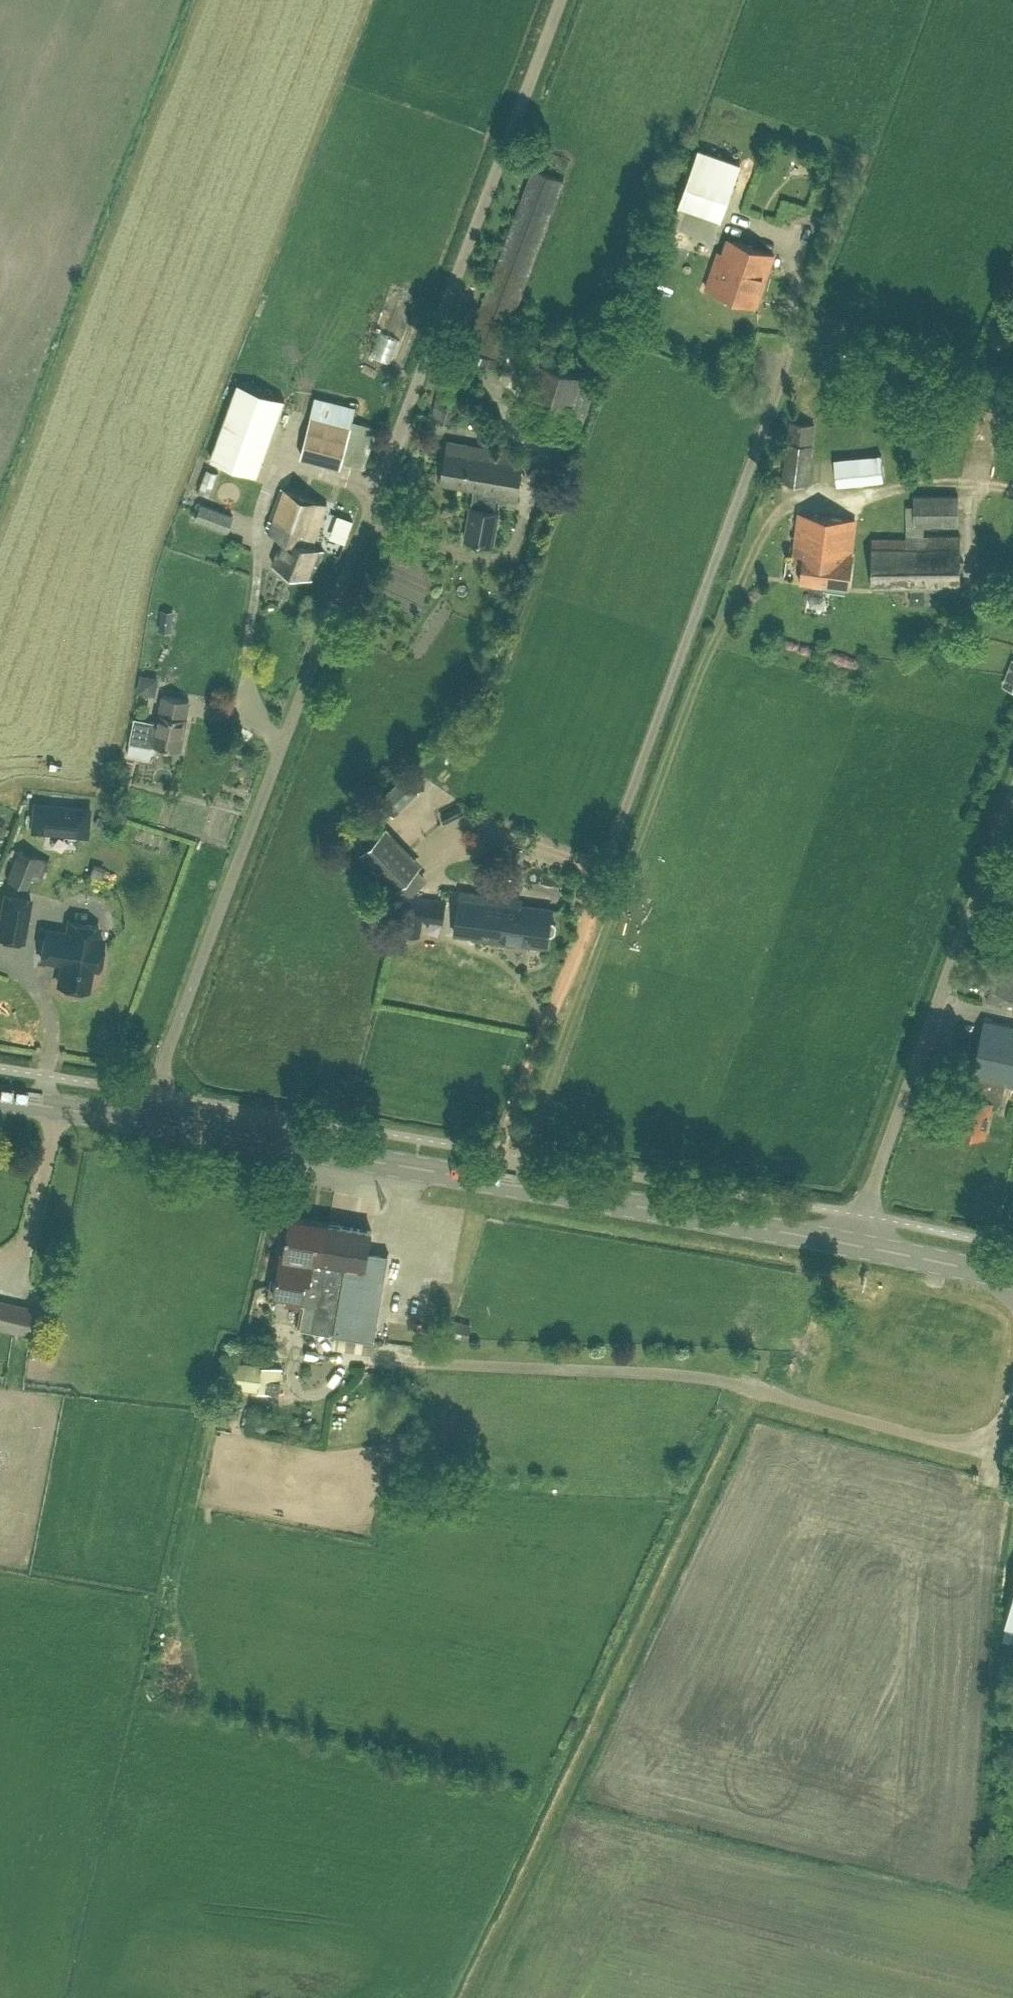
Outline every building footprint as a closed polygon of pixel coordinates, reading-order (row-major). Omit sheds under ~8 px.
[(679,202),(721,216),(740,161),(699,146),(679,202)] [(494,366),(564,179),(534,167),(464,354),(494,366)] [(757,304),(774,252),(729,237),(724,252),(718,251),(706,286),(757,304)] [(369,353),(391,361),(400,337),(378,329),(369,353)] [(578,436),(595,378),(534,360),(517,417),(578,436)] [(217,447),(262,464),(290,388),(245,371),(217,447)] [(457,423),(461,409),(466,386),(440,380),(431,417),(457,423)] [(340,465),(342,459),(353,418),(356,405),(315,395),(299,454),(340,465)] [(808,482),(815,416),(789,413),(781,479),(808,482)] [(364,467),(378,427),(353,418),(342,459),(364,467)] [(474,490),(492,493),(518,497),(525,449),(491,443),(491,447),(449,439),(441,481),(474,487),(474,490)] [(836,481),(895,475),(893,451),(834,457),(836,481)] [(312,577),(323,548),(312,544),(327,502),(282,486),(266,528),(285,534),(274,562),(312,577)] [(490,508),(492,493),(474,490),(465,537),(494,542),(500,510),(490,508)] [(924,538),(924,525),(958,523),(958,494),(914,494),(914,504),(907,504),(907,537),(873,537),(872,587),(912,586),(912,588),(960,587),(961,535),(924,538)] [(227,528),(233,513),(201,500),(195,515),(227,528)] [(333,512),(326,534),(342,539),(349,517),(333,512)] [(848,585),(851,564),(850,564),(856,519),(799,512),(793,557),(805,559),(802,579),(848,585)] [(1012,657),(1002,684),(1012,688),(1012,657)] [(158,677),(142,674),(139,690),(152,693),(156,690),(158,677)] [(186,716),(189,698),(164,693),(161,711),(159,711),(158,720),(135,715),(131,739),(153,743),(154,741),(181,746),(187,716),(186,716)] [(394,814),(420,789),(405,773),(379,798),(394,814)] [(88,833),(90,807),(34,803),(32,828),(88,833)] [(445,822),(463,812),(459,804),(441,813),(445,822)] [(395,889),(422,863),(387,825),(359,852),(395,889)] [(24,874),(43,877),(46,854),(4,848),(0,876),(0,880),(22,883),(24,874)] [(89,874),(100,878),(104,866),(92,862),(89,874)] [(481,924),(487,892),(466,889),(465,894),(461,893),(456,930),(479,933),(478,937),(486,938),(488,925),(481,924)] [(30,897),(4,892),(0,918),(0,935),(23,939),(30,897)] [(488,925),(486,938),(514,942),(515,940),(546,944),(548,933),(552,933),(555,930),(556,923),(553,920),(550,919),(552,907),(520,902),(521,897),(487,892),(481,924),(488,925)] [(400,930),(419,933),(422,916),(443,919),(446,900),(410,894),(407,913),(403,913),(400,930)] [(96,936),(98,925),(69,920),(67,931),(46,927),(40,957),(62,961),(58,982),(64,983),(67,986),(70,987),(72,988),(75,988),(78,988),(81,986),(88,987),(91,966),(98,967),(99,961),(101,958),(102,955),(103,953),(103,950),(103,947),(102,944),(103,937),(96,936)] [(996,989),(1012,995),(1012,943),(996,989)] [(1002,1003),(1005,994),(990,988),(987,998),(1002,1003)] [(985,1018),(973,1074),(970,1073),(965,1094),(958,1128),(985,1134),(992,1101),(1001,1103),(1005,1082),(1012,1083),(1012,1024),(985,1018)] [(326,1238),(329,1221),(291,1215),(285,1249),(282,1249),(275,1290),(288,1292),(287,1298),(301,1300),(306,1274),(311,1275),(317,1237),(326,1238)] [(324,1305),(320,1329),(331,1331),(375,1338),(389,1252),(369,1249),(372,1229),(329,1221),(326,1238),(317,1237),(311,1275),(306,1274),(301,1300),(301,1302),(305,1302),(324,1305)] [(43,1309),(0,1299),(0,1326),(37,1334),(43,1309)] [(301,1326),(320,1329),(324,1305),(305,1302),(301,1326)] [(471,1323),(453,1319),(451,1330),(468,1335),(471,1323)] [(283,1392),(286,1368),(263,1364),(224,1358),(220,1383),(260,1389),(260,1388),(283,1392)] [(1005,1622),(1012,1624),(1012,1590),(1005,1622)]
